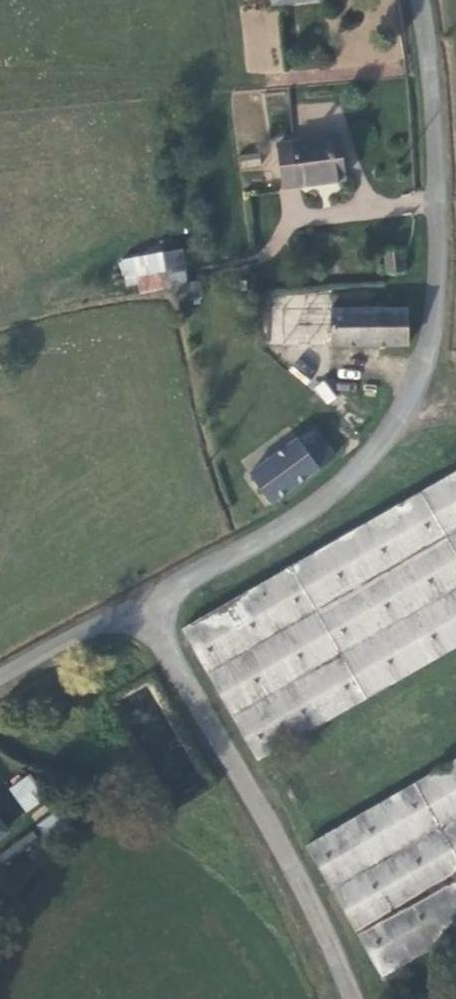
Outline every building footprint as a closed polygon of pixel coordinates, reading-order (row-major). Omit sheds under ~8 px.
[(328,5),(327,0),(280,0),(281,10),(328,5)] [(345,148),(282,155),(288,196),(349,190),(345,148)] [(403,260),(389,260),(390,279),(403,278),(403,260)] [(177,279),(149,284),(153,308),(183,304),(177,279)] [(401,317),(332,323),(333,354),(404,351),(401,317)] [(322,380),(313,389),(327,405),(337,396),(322,380)] [(315,475),(333,463),(314,439),(299,451),(315,475)] [(269,510),(315,475),(299,451),(295,446),(248,480),(269,510)] [(190,628),(268,759),(455,649),(455,472),(190,628)] [(309,843),(384,972),(455,931),(455,758),(309,843)] [(48,779),(30,794),(45,817),(64,803),(48,779)] [(45,835),(61,824),(53,813),(37,824),(45,835)]
